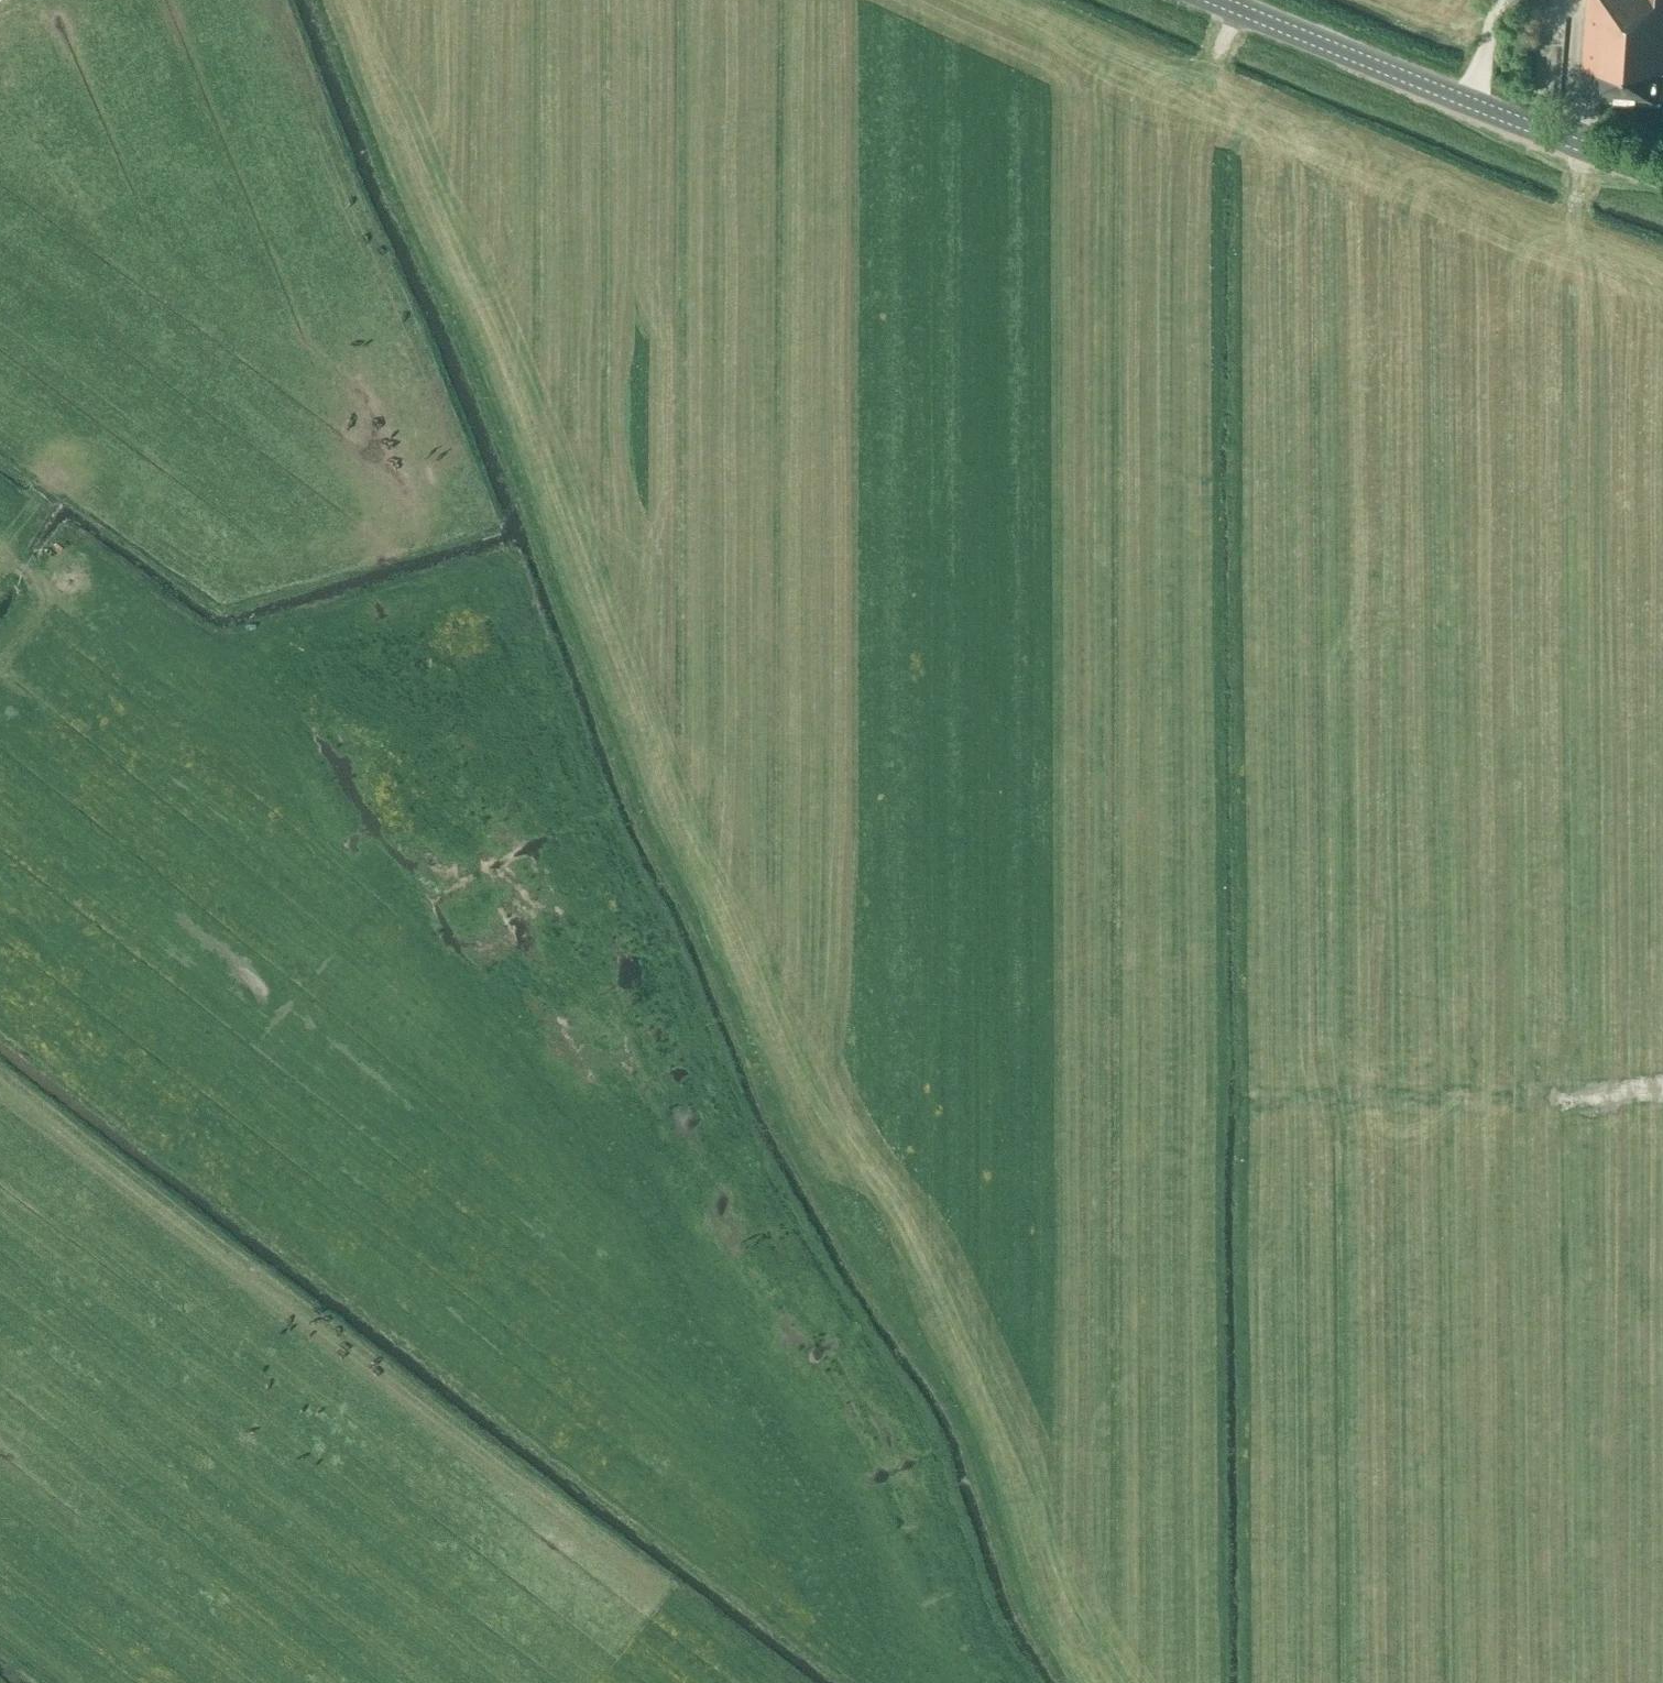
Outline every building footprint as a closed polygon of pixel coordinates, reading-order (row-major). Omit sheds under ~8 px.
[(1581,94),(1605,96),(1605,97),(1646,100),(1662,101),(1662,0),(1587,0),(1581,94)]
